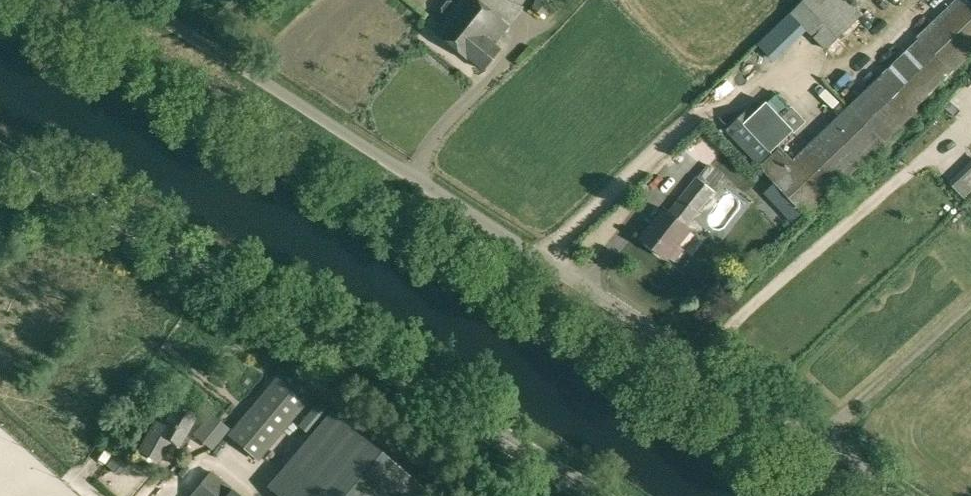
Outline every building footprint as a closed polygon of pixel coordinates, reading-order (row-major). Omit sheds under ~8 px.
[(456,5),(451,0),(446,1),(441,7),(441,13),(446,17),(434,32),(467,58),(467,57),(482,68),(499,47),(494,43),(507,26),(475,0),(459,0),(456,5)] [(970,53),(970,0),(955,0),(917,36),(919,38),(883,72),(918,108),(953,73),(952,72),(970,53)] [(789,43),(804,28),(790,13),(774,28),(789,43)] [(873,65),(893,47),(887,41),(868,60),(873,65)] [(918,108),(883,72),(792,160),(779,147),(761,165),(807,213),(918,108)] [(822,81),(835,92),(842,83),(829,72),(822,81)] [(758,163),(793,130),(767,102),(756,112),(751,107),(727,130),(758,163)] [(686,225),(714,191),(696,177),(667,213),(664,210),(642,238),(668,258),(669,256),(675,261),(684,249),(678,245),(691,229),(686,225)] [(787,192),(776,181),(764,193),(775,204),(792,223),(805,211),(787,192)] [(227,435),(254,456),(259,460),(315,393),(284,367),(227,435)] [(156,420),(139,451),(158,461),(170,439),(179,444),(194,418),(175,408),(165,425),(156,420)] [(267,488),(277,495),(425,495),(429,492),(332,411),(267,488)] [(205,442),(221,422),(210,413),(195,433),(205,442)] [(117,452),(106,465),(118,475),(129,462),(117,452)] [(231,486),(211,470),(190,495),(223,495),(231,486)]
